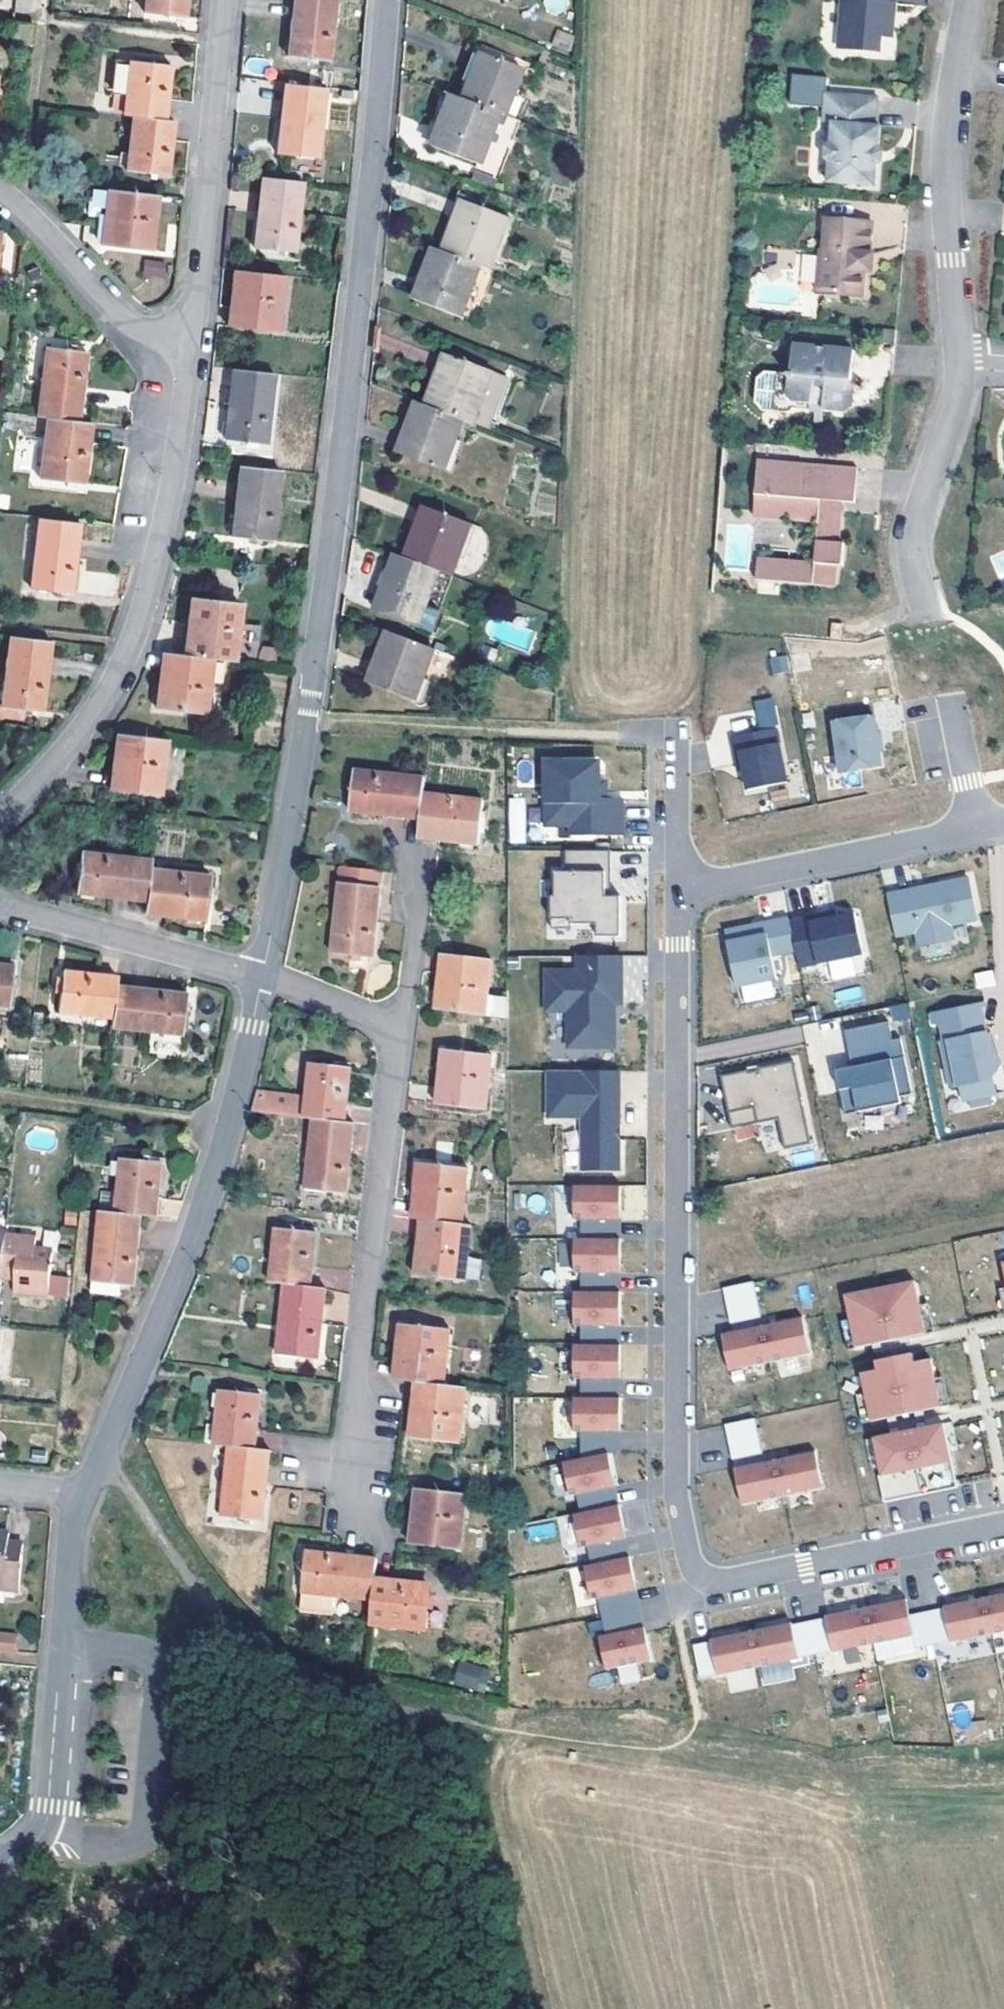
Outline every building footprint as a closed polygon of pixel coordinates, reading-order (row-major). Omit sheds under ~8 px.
[(142,13),(186,18),(188,0),(144,0),(142,13)] [(286,57),(329,61),(336,0),(292,0),(286,57)] [(566,0),(545,0),(546,12),(567,9),(566,0)] [(894,0),(843,0),(841,37),(853,50),(877,52),(878,37),(891,38),(894,0)] [(569,52),(574,35),(556,29),(551,47),(569,52)] [(853,50),(841,37),(840,49),(853,50)] [(521,69),(476,52),(458,98),(497,113),(503,115),(521,69)] [(132,117),(165,120),(171,66),(115,60),(111,90),(125,92),(122,116),(132,117)] [(317,158),(325,90),(282,85),(274,154),(317,158)] [(497,113),(458,98),(445,93),(426,144),(477,163),(497,113)] [(876,147),(878,126),(874,126),(876,97),(823,93),(821,122),(830,123),(829,143),(824,146),(823,156),(828,161),(826,181),(873,185),(875,165),(876,147)] [(165,120),(132,117),(125,171),(168,177),(175,121),(165,120)] [(302,183),(260,178),(252,248),(294,252),(302,183)] [(157,198),(105,191),(99,246),(150,252),(157,198)] [(509,219),(461,201),(441,252),(480,266),(490,270),(509,219)] [(869,253),(871,223),(826,219),(823,249),(820,249),(817,293),(861,296),(863,271),(864,252),(869,253)] [(480,266),(441,252),(432,249),(413,299),(461,317),(480,266)] [(871,272),(873,253),(869,253),(864,252),(863,271),(871,272)] [(142,275),(165,278),(167,261),(144,258),(142,275)] [(277,332),(283,277),(232,271),(225,326),(277,332)] [(855,351),(794,345),(791,373),(766,371),(758,378),(755,402),(762,410),(789,412),(794,408),(836,412),(840,380),(852,381),(855,351)] [(45,419),(79,422),(86,351),(44,346),(35,417),(45,419)] [(491,374),(444,355),(424,406),(462,421),(472,424),(491,374)] [(274,375),(230,370),(222,439),(266,443),(274,375)] [(849,413),(852,381),(840,380),(836,412),(849,413)] [(462,421),(424,406),(415,403),(396,454),(442,472),(462,421)] [(84,483),(92,424),(79,422),(45,419),(38,477),(84,483)] [(856,468),(802,463),(801,471),(777,469),(778,461),(758,459),(754,494),(791,497),(789,519),(817,522),(814,562),(756,556),(754,578),(833,585),(835,564),(840,564),(842,542),(837,541),(840,502),(853,503),(856,468)] [(802,463),(778,461),(777,469),(801,471),(802,463)] [(273,541),(280,471),(237,467),(229,536),(273,541)] [(791,497),(754,494),(752,516),(789,519),(791,497)] [(471,525),(424,507),(404,557),(439,571),(452,575),(471,525)] [(80,524),(38,519),(30,588),(72,593),(80,524)] [(439,571),(404,557),(395,553),(381,589),(373,612),(417,628),(425,606),(439,571)] [(189,600),(182,656),(212,659),(234,662),(240,606),(189,600)] [(439,611),(425,606),(417,628),(431,633),(439,611)] [(841,641),(842,625),(832,625),(831,641),(841,641)] [(434,650),(386,632),(367,684),(414,702),(434,650)] [(51,642),(9,637),(0,706),(43,711),(51,642)] [(207,714),(212,659),(182,656),(162,653),(155,708),(207,714)] [(771,673),(790,671),(788,656),(770,657),(771,673)] [(874,715),(833,724),(844,773),(862,770),(862,768),(883,763),(880,747),(877,732),(874,715)] [(777,728),(733,737),(736,753),(741,752),(744,770),(748,790),(788,782),(777,728)] [(161,795),(167,741),(115,735),(109,789),(161,795)] [(741,752),(736,753),(739,771),(744,770),(741,752)] [(596,761),(545,761),(545,826),(570,826),(570,836),(622,835),(622,798),(606,798),(600,798),(600,781),(600,765),(596,761)] [(425,779),(354,770),(349,813),(420,822),(424,794),(425,779)] [(484,800),(424,794),(420,822),(418,839),(479,846),(484,800)] [(150,868),(151,860),(81,850),(76,894),(146,902),(150,868)] [(611,851),(566,851),(566,872),(555,872),(555,897),(551,897),(551,919),(570,919),(570,924),(597,924),(597,936),(620,936),(621,896),(611,896),(606,896),(606,872),(611,872),(611,851)] [(210,875),(150,868),(146,902),(144,914),(204,921),(210,875)] [(922,887),(886,894),(894,935),(915,931),(918,946),(952,939),(949,924),(975,919),(967,878),(937,884),(937,887),(922,890),(922,887)] [(381,887),(338,883),(330,953),(374,956),(381,887)] [(835,910),(789,920),(795,950),(799,968),(863,954),(854,912),(837,916),(835,910)] [(788,918),(724,931),(736,987),(776,979),(771,955),(795,950),(789,920),(788,918)] [(570,919),(551,919),(551,929),(570,929),(570,924),(570,919)] [(492,961),(441,954),(434,1010),(487,1016),(492,961)] [(622,955),(577,956),(577,971),(545,971),(545,1011),(567,1011),(567,1047),(614,1047),(614,1015),(610,1015),(610,1004),(614,1004),(622,1004),(622,955)] [(7,1007),(11,964),(0,963),(0,1006),(7,1007)] [(115,985),(117,975),(63,969),(58,1013),(112,1018),(115,985)] [(993,969),(973,972),(976,988),(995,984),(993,969)] [(112,1018),(110,1027),(181,1035),(185,993),(115,985),(112,1018)] [(836,1006),(862,1005),(861,988),(835,989),(836,1006)] [(979,1004),(937,1012),(939,1021),(943,1041),(940,1041),(949,1086),(959,1084),(963,1099),(994,1092),(991,1077),(1000,1062),(992,1054),(987,1029),(984,1030),(979,1004)] [(837,1077),(845,1115),(902,1104),(900,1097),(913,1095),(901,1039),(893,1040),(889,1022),(845,1031),(853,1068),(854,1074),(837,1077)] [(990,1029),(987,1029),(992,1054),(1000,1062),(990,1029)] [(493,1056),(442,1050),(436,1104),(487,1109),(493,1056)] [(749,1071),(722,1076),(730,1112),(755,1107),(759,1123),(780,1118),(786,1148),(811,1143),(794,1061),(761,1068),(761,1070),(749,1073),(749,1071)] [(351,1068),(308,1064),(304,1098),(302,1117),(311,1119),(345,1123),(351,1068)] [(836,1071),(837,1077),(854,1074),(853,1068),(836,1071)] [(617,1070),(548,1071),(548,1117),(582,1117),(582,1170),(620,1170),(620,1138),(609,1139),(609,1128),(613,1128),(613,1102),(617,1102),(617,1070)] [(255,1093),(251,1113),(302,1117),(304,1098),(255,1093)] [(609,1128),(609,1139),(620,1138),(620,1102),(617,1102),(613,1102),(613,1128),(609,1128)] [(755,1107),(730,1112),(733,1128),(759,1123),(755,1107)] [(355,1124),(345,1123),(311,1119),(304,1190),(348,1193),(355,1124)] [(103,1191),(101,1211),(142,1215),(156,1217),(162,1163),(121,1159),(117,1192),(103,1191)] [(469,1169),(417,1164),(411,1219),(420,1220),(463,1225),(469,1169)] [(622,1186),(575,1185),(575,1220),(582,1220),(582,1238),(612,1239),(613,1213),(622,1213),(622,1186)] [(134,1285),(142,1215),(101,1211),(92,1291),(117,1294),(121,1290),(122,1283),(134,1285)] [(622,1213),(613,1213),(612,1239),(621,1239),(622,1213)] [(463,1225),(420,1220),(415,1276),(466,1282),(473,1226),(463,1225)] [(317,1233),(275,1229),(269,1282),(284,1283),(311,1287),(317,1233)] [(38,1238),(7,1236),(4,1278),(17,1280),(16,1289),(50,1294),(53,1254),(38,1252),(38,1238)] [(582,1238),(575,1238),(575,1273),(582,1273),(582,1292),(613,1292),(613,1266),(621,1266),(621,1239),(612,1239),(582,1238)] [(621,1266),(613,1266),(613,1292),(621,1292),(621,1266)] [(851,1320),(856,1347),(926,1333),(920,1305),(915,1281),(845,1295),(851,1320)] [(754,1282),(724,1288),(729,1312),(759,1306),(754,1282)] [(327,1289),(311,1287),(284,1283),(276,1354),(319,1360),(327,1289)] [(582,1292),(575,1291),(575,1326),(582,1326),(582,1345),(613,1345),(613,1319),(621,1319),(621,1292),(613,1292),(582,1292)] [(928,1304),(920,1305),(926,1333),(934,1331),(928,1304)] [(803,1317),(722,1334),(730,1370),(811,1353),(803,1317)] [(621,1319),(613,1319),(613,1345),(621,1345),(621,1319)] [(848,1349),(856,1347),(851,1320),(842,1321),(848,1349)] [(452,1330),(399,1325),(393,1380),(406,1382),(414,1383),(445,1386),(452,1330)] [(582,1345),(575,1345),(575,1379),(582,1379),(582,1397),(613,1398),(613,1372),(621,1372),(621,1345),(613,1345),(582,1345)] [(865,1392),(871,1420),(941,1406),(935,1378),(931,1358),(915,1362),(913,1353),(876,1360),(878,1369),(861,1373),(865,1392)] [(621,1372),(613,1372),(613,1398),(621,1398),(621,1372)] [(942,1376),(935,1378),(941,1406),(948,1404),(942,1376)] [(467,1389),(445,1386),(414,1383),(408,1438),(461,1444),(467,1389)] [(255,1449),(261,1395),(219,1390),(219,1394),(213,1393),(211,1407),(217,1408),(215,1426),(207,1425),(204,1444),(222,1445),(230,1446),(255,1449)] [(864,1422),(871,1420),(865,1392),(859,1394),(864,1422)] [(582,1397),(575,1397),(575,1431),(582,1432),(582,1459),(609,1453),(610,1454),(613,1453),(613,1426),(621,1426),(621,1398),(613,1398),(582,1397)] [(726,1425),(733,1460),(763,1454),(755,1418),(726,1425)] [(952,1422),(945,1424),(951,1452),(958,1450),(952,1422)] [(879,1475),(885,1502),(958,1487),(951,1452),(945,1424),(945,1423),(875,1437),(875,1438),(881,1466),(883,1474),(879,1475)] [(621,1426),(613,1426),(613,1453),(621,1451),(621,1426)] [(875,1467),(881,1466),(875,1438),(870,1439),(875,1467)] [(272,1451),(255,1449),(230,1446),(221,1517),(264,1522),(272,1451)] [(735,1468),(743,1504),(824,1487),(816,1451),(735,1468)] [(582,1459),(563,1462),(570,1496),(577,1494),(581,1513),(612,1507),(607,1482),(615,1480),(610,1454),(609,1453),(582,1459)] [(615,1480),(607,1482),(612,1507),(620,1505),(615,1480)] [(469,1493),(415,1487),(409,1544),(462,1550),(469,1493)] [(581,1513),(574,1515),(581,1548),(588,1546),(592,1565),(624,1558),(619,1533),(626,1531),(620,1505),(612,1507),(581,1513)] [(626,1531),(619,1533),(624,1558),(631,1557),(626,1531)] [(0,1536),(0,1591),(22,1593),(27,1549),(13,1547),(13,1538),(0,1536)] [(378,1558),(307,1550),(302,1594),(300,1614),(334,1618),(336,1598),(373,1601),(376,1579),(378,1558)] [(592,1565),(585,1566),(592,1599),(599,1598),(603,1617),(634,1610),(628,1585),(637,1583),(631,1557),(624,1558),(592,1565)] [(429,1585),(376,1579),(373,1601),(371,1622),(425,1627),(429,1585)] [(637,1583),(628,1585),(634,1610),(642,1608),(637,1583)] [(992,1633),(1003,1631),(1003,1593),(985,1597),(992,1633)] [(944,1605),(944,1608),(951,1641),(992,1633),(985,1597),(944,1605)] [(867,1606),(874,1642),(913,1634),(914,1634),(911,1615),(907,1598),(867,1606)] [(826,1615),(826,1618),(833,1650),(833,1651),(874,1642),(867,1606),(826,1615)] [(642,1608),(634,1610),(639,1635),(647,1633),(642,1608)] [(928,1611),(935,1644),(951,1641),(944,1608),(928,1611)] [(634,1610),(603,1617),(606,1635),(600,1636),(607,1670),(653,1660),(647,1633),(639,1635),(634,1610)] [(928,1611),(911,1615),(914,1634),(913,1634),(916,1648),(935,1644),(928,1611)] [(810,1621),(817,1653),(833,1650),(826,1618),(810,1621)] [(810,1621),(793,1624),(800,1657),(817,1653),(810,1621)] [(752,1631),(760,1667),(800,1658),(800,1657),(793,1624),(793,1622),(752,1631)] [(14,1652),(16,1632),(0,1631),(0,1651),(14,1652)] [(752,1631),(711,1639),(712,1642),(718,1674),(719,1675),(760,1667),(752,1631)] [(718,1674),(712,1642),(694,1645),(701,1678),(718,1674)] [(459,1660),(452,1683),(484,1692),(491,1669),(459,1660)]
